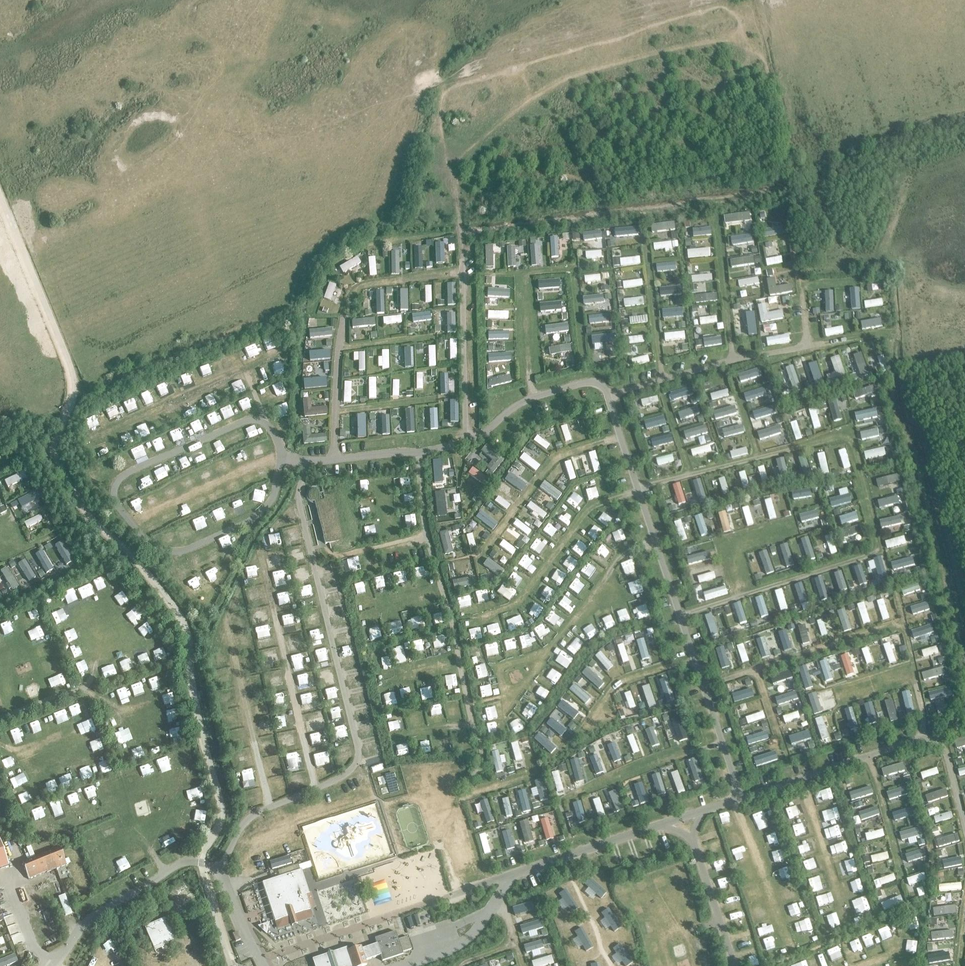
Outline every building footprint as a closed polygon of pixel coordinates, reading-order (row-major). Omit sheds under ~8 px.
[(674,222),(651,225),(652,233),(675,230),(674,222)] [(638,228),(620,230),(620,236),(632,234),(632,236),(636,236),(636,234),(639,233),(638,228)] [(601,231),(583,233),(584,240),(602,238),(601,231)] [(608,236),(609,242),(612,242),(613,249),(617,249),(617,246),(618,246),(618,242),(613,242),(613,236),(608,236)] [(550,238),(551,258),(558,257),(557,238),(550,238)] [(529,241),(531,262),(538,261),(536,240),(529,241)] [(671,242),(653,244),(654,250),(665,249),(665,252),(669,251),(668,249),(672,248),(671,242)] [(485,246),(486,267),(493,267),(492,246),(491,246),(491,243),(486,243),(486,246),(485,246)] [(435,245),(436,264),(444,263),(443,244),(435,245)] [(506,244),(507,263),(513,263),(512,250),(516,250),(515,247),(512,247),(512,244),(506,244)] [(709,249),(687,251),(688,258),(710,256),(709,249)] [(357,257),(339,267),(343,273),(360,263),(357,257)] [(639,257),(620,260),(621,266),(640,264),(639,257)] [(676,263),(656,266),(657,272),(676,269),(676,263)] [(691,277),(692,283),(712,281),(712,275),(704,276),(703,271),(696,272),(696,276),(691,277)] [(600,275),(585,277),(585,283),(601,281),(600,275)] [(556,280),(539,281),(540,287),(549,287),(550,290),(551,291),(555,290),(557,290),(556,280)] [(642,280),(623,282),(624,289),(643,286),(642,280)] [(329,283),(324,299),(330,301),(336,286),(329,283)] [(717,294),(695,296),(696,304),(717,301),(717,294)] [(643,298),(624,300),(625,307),(644,305),(643,298)] [(562,301),(543,302),(544,309),(554,308),(555,312),(563,311),(562,301)] [(455,310),(436,312),(437,320),(456,318),(455,310)] [(383,319),(384,325),(401,323),(400,316),(383,319)] [(647,316),(630,318),(630,324),(648,322),(647,316)] [(716,316),(700,319),(701,325),(717,323),(716,316)] [(374,319),(352,321),(352,328),(375,326),(374,319)] [(564,336),(565,343),(572,342),(571,335),(564,336)] [(646,336),(629,338),(629,344),(646,342),(646,336)] [(720,336),(699,341),(701,347),(721,342),(720,336)] [(548,349),(550,356),(571,352),(570,345),(548,349)] [(405,348),(406,368),(413,368),(413,348),(405,348)] [(325,353),(310,355),(311,362),(325,360),(325,353)] [(508,354),(489,356),(490,363),(509,361),(508,354)] [(648,356),(632,360),(633,366),(649,362),(648,356)] [(304,374),(306,390),(329,388),(328,380),(313,381),(312,373),(304,374)] [(509,376),(489,381),(491,387),(511,382),(509,376)] [(688,388),(673,393),(675,398),(683,396),(684,399),(690,397),(689,395),(690,394),(688,388)] [(710,395),(712,401),(729,396),(727,390),(710,395)] [(657,397),(641,401),(642,406),(658,402),(657,397)] [(302,401),(304,418),(327,416),(327,407),(311,409),(311,400),(302,401)] [(704,413),(701,406),(694,408),(697,416),(704,413)] [(717,414),(718,420),(733,416),(732,410),(725,411),(724,407),(717,410),(718,414),(717,414)] [(693,408),(680,411),(682,417),(688,415),(689,419),(695,417),(694,413),(693,408)] [(405,410),(406,434),(414,433),(413,410),(405,410)] [(429,410),(430,430),(438,430),(437,410),(429,410)] [(664,416),(645,421),(646,427),(665,422),(664,416)] [(571,440),(566,426),(560,428),(565,442),(571,440)] [(704,426),(687,431),(688,436),(705,432),(704,426)] [(303,445),(327,443),(326,435),(310,436),(310,427),(302,428),(303,445)] [(737,428),(723,432),(725,438),(739,434),(737,428)] [(651,430),(644,432),(646,439),(653,437),(651,430)] [(671,434),(653,439),(655,447),(673,442),(671,434)] [(549,446),(537,436),(533,441),(546,450),(549,446)] [(505,460),(486,445),(481,452),(492,461),(486,468),(493,474),(505,460)] [(710,445),(691,450),(693,456),(711,451),(710,445)] [(730,452),(732,458),(748,454),(746,448),(736,451),(735,448),(733,448),(733,452),(730,452)] [(600,471),(595,452),(588,454),(594,473),(600,471)] [(537,465),(524,455),(520,459),(533,470),(537,465)] [(673,455),(657,459),(658,464),(674,461),(673,455)] [(27,470),(4,481),(8,488),(26,479),(25,478),(30,476),(27,470)] [(719,480),(723,494),(729,493),(724,478),(719,480)] [(706,496),(700,479),(694,481),(697,491),(694,492),(696,498),(699,497),(699,498),(706,496)] [(312,499),(316,499),(326,543),(340,539),(330,493),(325,495),(323,488),(322,488),(323,492),(320,492),(319,490),(315,488),(312,490),(310,492),(309,495),(312,499)] [(687,504),(682,489),(676,490),(678,495),(676,496),(677,501),(679,500),(682,506),(687,504)] [(31,492),(14,502),(18,508),(35,499),(34,497),(38,494),(36,490),(32,493),(31,492)] [(495,502),(506,511),(510,506),(498,497),(495,502)] [(476,518),(488,527),(492,522),(479,513),(476,518)] [(40,515),(24,523),(27,528),(43,521),(40,515)] [(695,517),(701,536),(708,534),(702,515),(695,517)] [(513,525),(527,536),(531,531),(517,521),(513,525)] [(674,524),(680,539),(685,537),(680,522),(674,524)] [(439,533),(445,555),(453,553),(447,531),(439,533)] [(466,536),(470,551),(476,549),(472,534),(466,536)] [(73,562),(62,544),(56,547),(67,565),(73,562)] [(48,574),(54,570),(43,551),(37,555),(44,568),(42,569),(45,574),(47,573),(48,574)] [(691,558),(693,565),(712,559),(710,553),(691,558)] [(36,578),(28,563),(22,567),(28,575),(26,576),(28,580),(30,579),(31,581),(36,578)] [(18,587),(6,568),(1,571),(8,584),(6,585),(9,590),(11,588),(12,591),(18,587)] [(698,577),(700,582),(716,578),(715,572),(698,577)] [(474,577),(452,582),(454,590),(476,585),(474,577)] [(704,594),(706,601),(728,593),(726,586),(704,594)] [(730,635),(723,613),(716,615),(721,630),(718,631),(720,638),(730,635)] [(637,641),(642,660),(649,658),(644,639),(637,641)] [(618,646),(623,663),(629,661),(623,644),(618,646)] [(716,649),(722,669),(729,666),(726,655),(728,654),(726,648),(724,649),(723,646),(716,649)] [(601,652),(596,656),(608,671),(613,667),(601,652)] [(674,696),(669,679),(663,681),(666,692),(663,693),(664,699),(674,696)] [(657,706),(649,685),(642,688),(646,698),(643,699),(645,707),(649,706),(649,708),(657,706)] [(571,692),(584,704),(588,700),(575,688),(571,692)] [(754,688),(735,694),(738,702),(757,696),(754,688)] [(630,709),(636,707),(630,692),(625,694),(628,702),(626,703),(627,706),(629,706),(630,709)] [(559,708),(572,719),(576,714),(569,708),(570,706),(566,703),(565,705),(563,703),(559,708)] [(763,712),(746,718),(748,724),(765,718),(763,712)] [(548,725),(562,734),(565,729),(556,723),(558,721),(555,719),(554,721),(552,720),(548,725)] [(674,722),(680,741),(688,739),(681,719),(674,722)] [(645,728),(652,744),(657,742),(650,726),(645,728)] [(624,731),(632,751),(637,748),(629,728),(624,731)] [(766,734),(751,739),(753,745),(768,740),(766,734)] [(536,740),(549,750),(553,745),(539,735),(536,740)] [(512,744),(516,761),(522,760),(518,742),(512,744)] [(608,746),(613,760),(619,758),(613,744),(608,746)] [(492,753),(497,773),(503,771),(499,751),(492,753)] [(579,754),(581,761),(588,758),(585,752),(579,754)] [(589,755),(595,771),(602,768),(596,753),(589,755)] [(773,753),(755,760),(758,766),(776,760),(773,753)] [(578,767),(576,768),(574,761),(569,762),(574,776),(578,775),(577,772),(580,772),(578,767)] [(567,771),(566,765),(564,765),(560,766),(559,767),(560,773),(567,771)] [(691,767),(696,781),(702,779),(696,765),(691,767)] [(558,771),(552,773),(557,792),(564,790),(558,771)] [(671,774),(679,794),(685,791),(678,771),(671,774)] [(667,795),(660,775),(655,777),(661,796),(658,797),(657,793),(653,794),(656,803),(663,800),(663,801),(669,799),(668,795),(667,795)] [(649,801),(642,780),(635,782),(639,793),(634,795),(637,803),(641,801),(642,803),(649,801)] [(550,804),(545,787),(539,789),(542,800),(539,801),(540,807),(550,804)] [(522,793),(527,815),(533,813),(528,792),(522,793)] [(611,796),(618,812),(624,810),(617,793),(611,796)] [(352,803),(350,795),(335,799),(337,807),(352,803)] [(503,800),(507,817),(513,815),(509,798),(503,800)] [(593,801),(599,818),(605,815),(599,798),(593,801)] [(482,804),(489,823),(495,821),(488,802),(482,804)] [(586,821),(581,804),(576,805),(581,822),(586,821)] [(539,820),(544,837),(550,836),(547,826),(548,825),(547,821),(545,821),(544,818),(539,820)] [(519,824),(524,843),(530,841),(525,822),(519,824)] [(506,826),(501,828),(507,848),(512,846),(508,833),(510,833),(509,829),(507,829),(506,826)] [(485,834),(480,836),(485,854),(491,853),(485,834)] [(40,857),(36,858),(32,846),(20,851),(22,856),(29,853),(32,860),(22,864),(29,879),(46,872),(47,873),(70,864),(68,859),(65,860),(59,848),(39,856),(40,857)] [(269,863),(271,870),(292,863),(289,856),(269,863)] [(262,883),(277,930),(313,918),(305,895),(309,894),(301,870),(262,883)] [(58,897),(65,917),(72,915),(59,881),(53,883),(58,897)] [(188,886),(184,882),(168,893),(172,899),(177,895),(189,911),(198,905),(197,903),(198,902),(196,898),(197,897),(188,886)] [(537,902),(516,907),(518,915),(539,909),(537,902)] [(555,916),(557,921),(572,916),(570,910),(560,914),(560,912),(557,913),(558,914),(555,916)] [(145,928),(154,949),(167,943),(167,942),(176,938),(167,918),(145,928)] [(541,920),(521,927),(523,934),(543,927),(541,920)] [(403,955),(395,932),(374,939),(376,944),(362,949),(361,947),(348,951),(347,948),(332,953),(328,951),(326,955),(318,958),(321,965),(361,965),(367,964),(366,961),(380,956),(382,962),(403,955)] [(542,940),(525,945),(527,953),(545,948),(542,940)] [(18,961),(16,955),(0,961),(0,965),(5,965),(18,961)] [(533,962),(534,965),(545,965),(555,963),(553,956),(533,962)] [(318,958),(315,959),(312,960),(314,965),(321,965),(318,958)]
